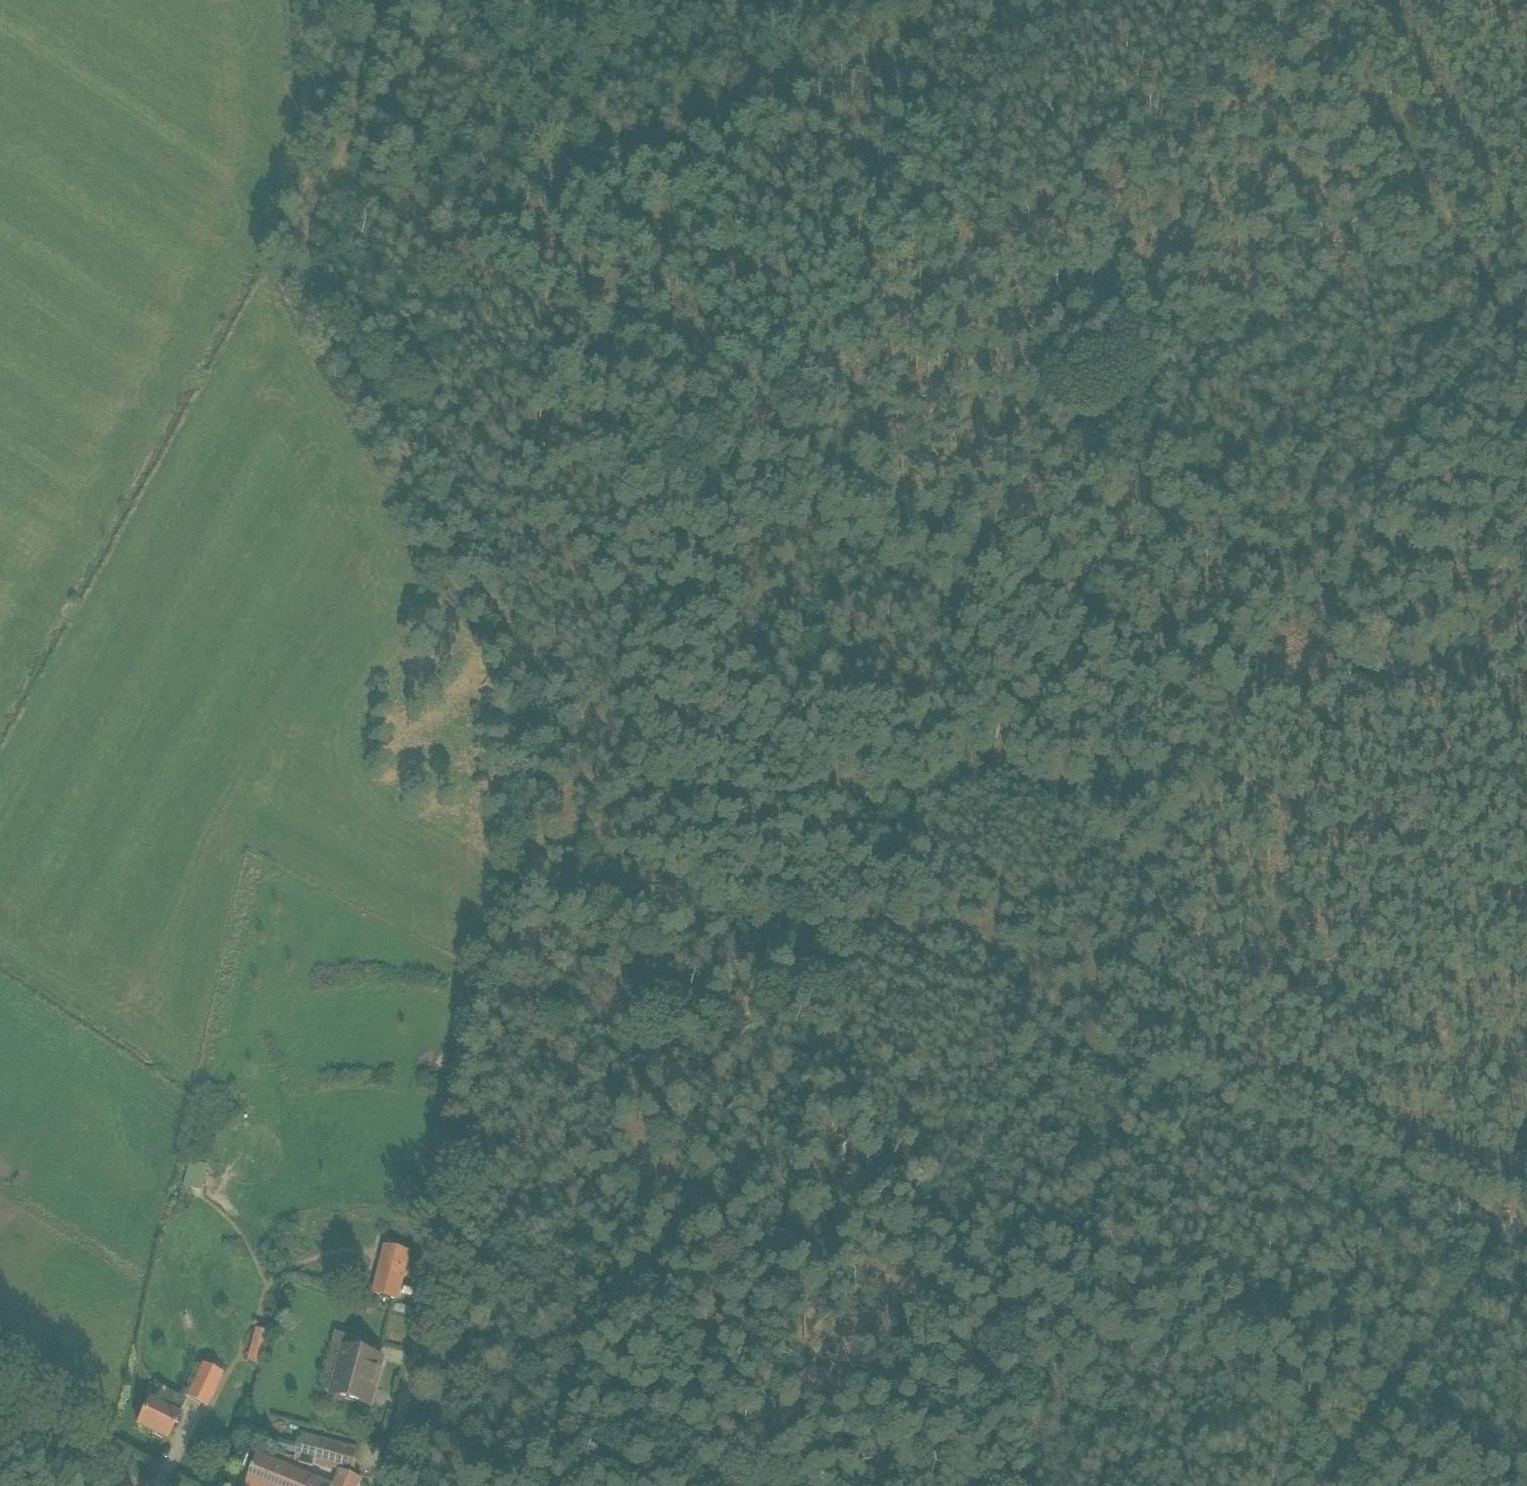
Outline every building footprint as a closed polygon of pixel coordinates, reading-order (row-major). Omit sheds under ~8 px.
[(187,1178),(206,1185),(213,1165),(193,1159),(187,1178)] [(412,1255),(386,1249),(375,1297),(401,1303),(412,1255)] [(267,1365),(277,1331),(262,1327),(252,1361),(267,1365)] [(376,1388),(383,1359),(349,1350),(341,1378),(346,1380),(341,1399),(366,1405),(371,1386),(376,1388)] [(207,1405),(210,1397),(215,1387),(221,1374),(203,1365),(188,1396),(207,1405)] [(137,1426),(167,1441),(184,1405),(155,1391),(137,1426)] [(313,1466),(314,1463),(353,1473),(359,1449),(340,1444),(302,1433),(296,1458),(300,1459),(299,1463),(313,1466)] [(320,1481),(260,1457),(248,1485),(251,1485),(318,1485),(320,1481)] [(335,1485),(360,1485),(362,1481),(341,1473),(335,1485)]
